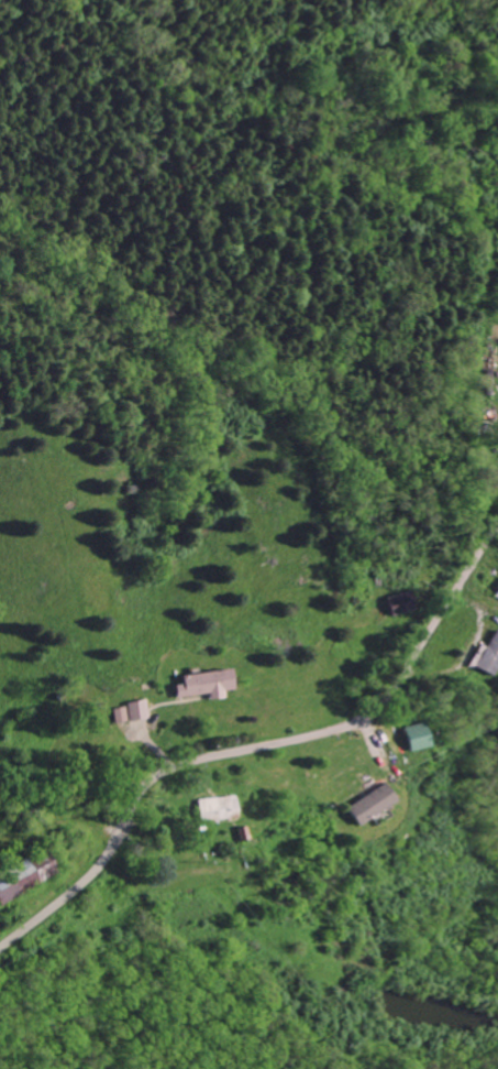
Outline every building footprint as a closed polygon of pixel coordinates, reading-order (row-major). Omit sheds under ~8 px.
[(387,598),(392,616),(416,609),(411,592),(387,598)] [(494,630),(476,668),(495,676),(497,669),(497,632),(494,630)] [(233,690),(230,668),(181,677),(182,684),(173,686),(176,698),(207,693),(208,701),(224,698),(222,692),(233,690)] [(129,722),(148,718),(144,700),(125,703),(129,722)] [(127,722),(124,707),(112,709),(114,724),(127,722)] [(405,727),(410,750),(431,746),(426,723),(405,727)] [(359,824),(397,801),(386,783),(348,806),(359,824)] [(237,818),(236,795),(199,798),(201,820),(237,818)]
